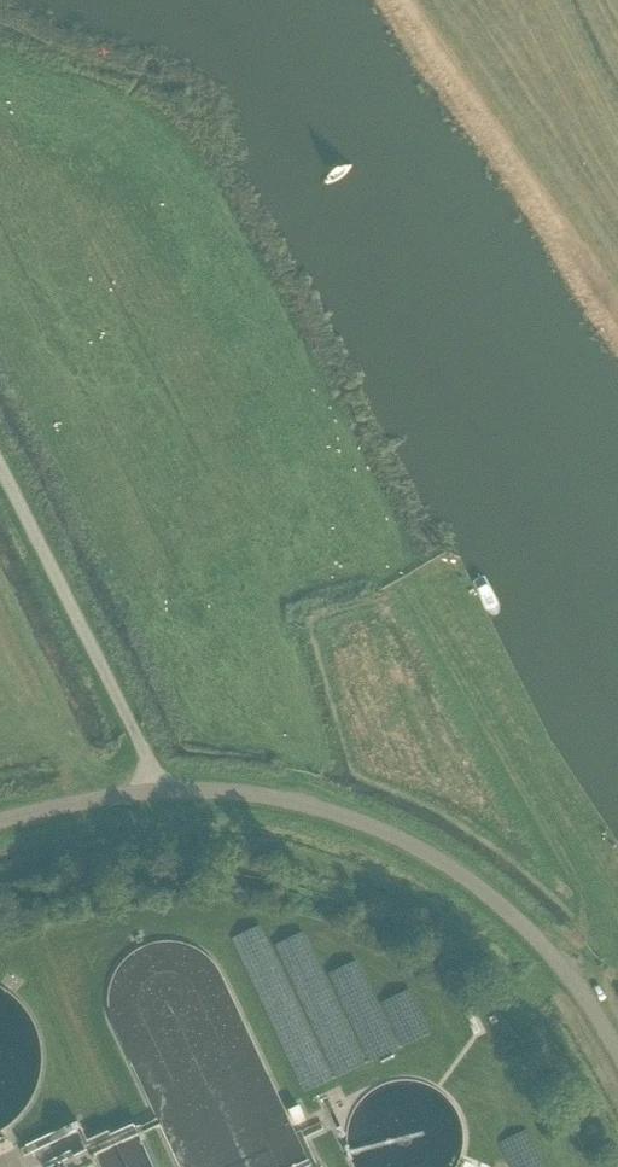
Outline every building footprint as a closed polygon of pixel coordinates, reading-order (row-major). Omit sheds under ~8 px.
[(140,1143),(120,1153),(117,1145),(98,1154),(104,1166),(151,1166),(140,1143)] [(94,1147),(43,1166),(102,1166),(94,1147)]
